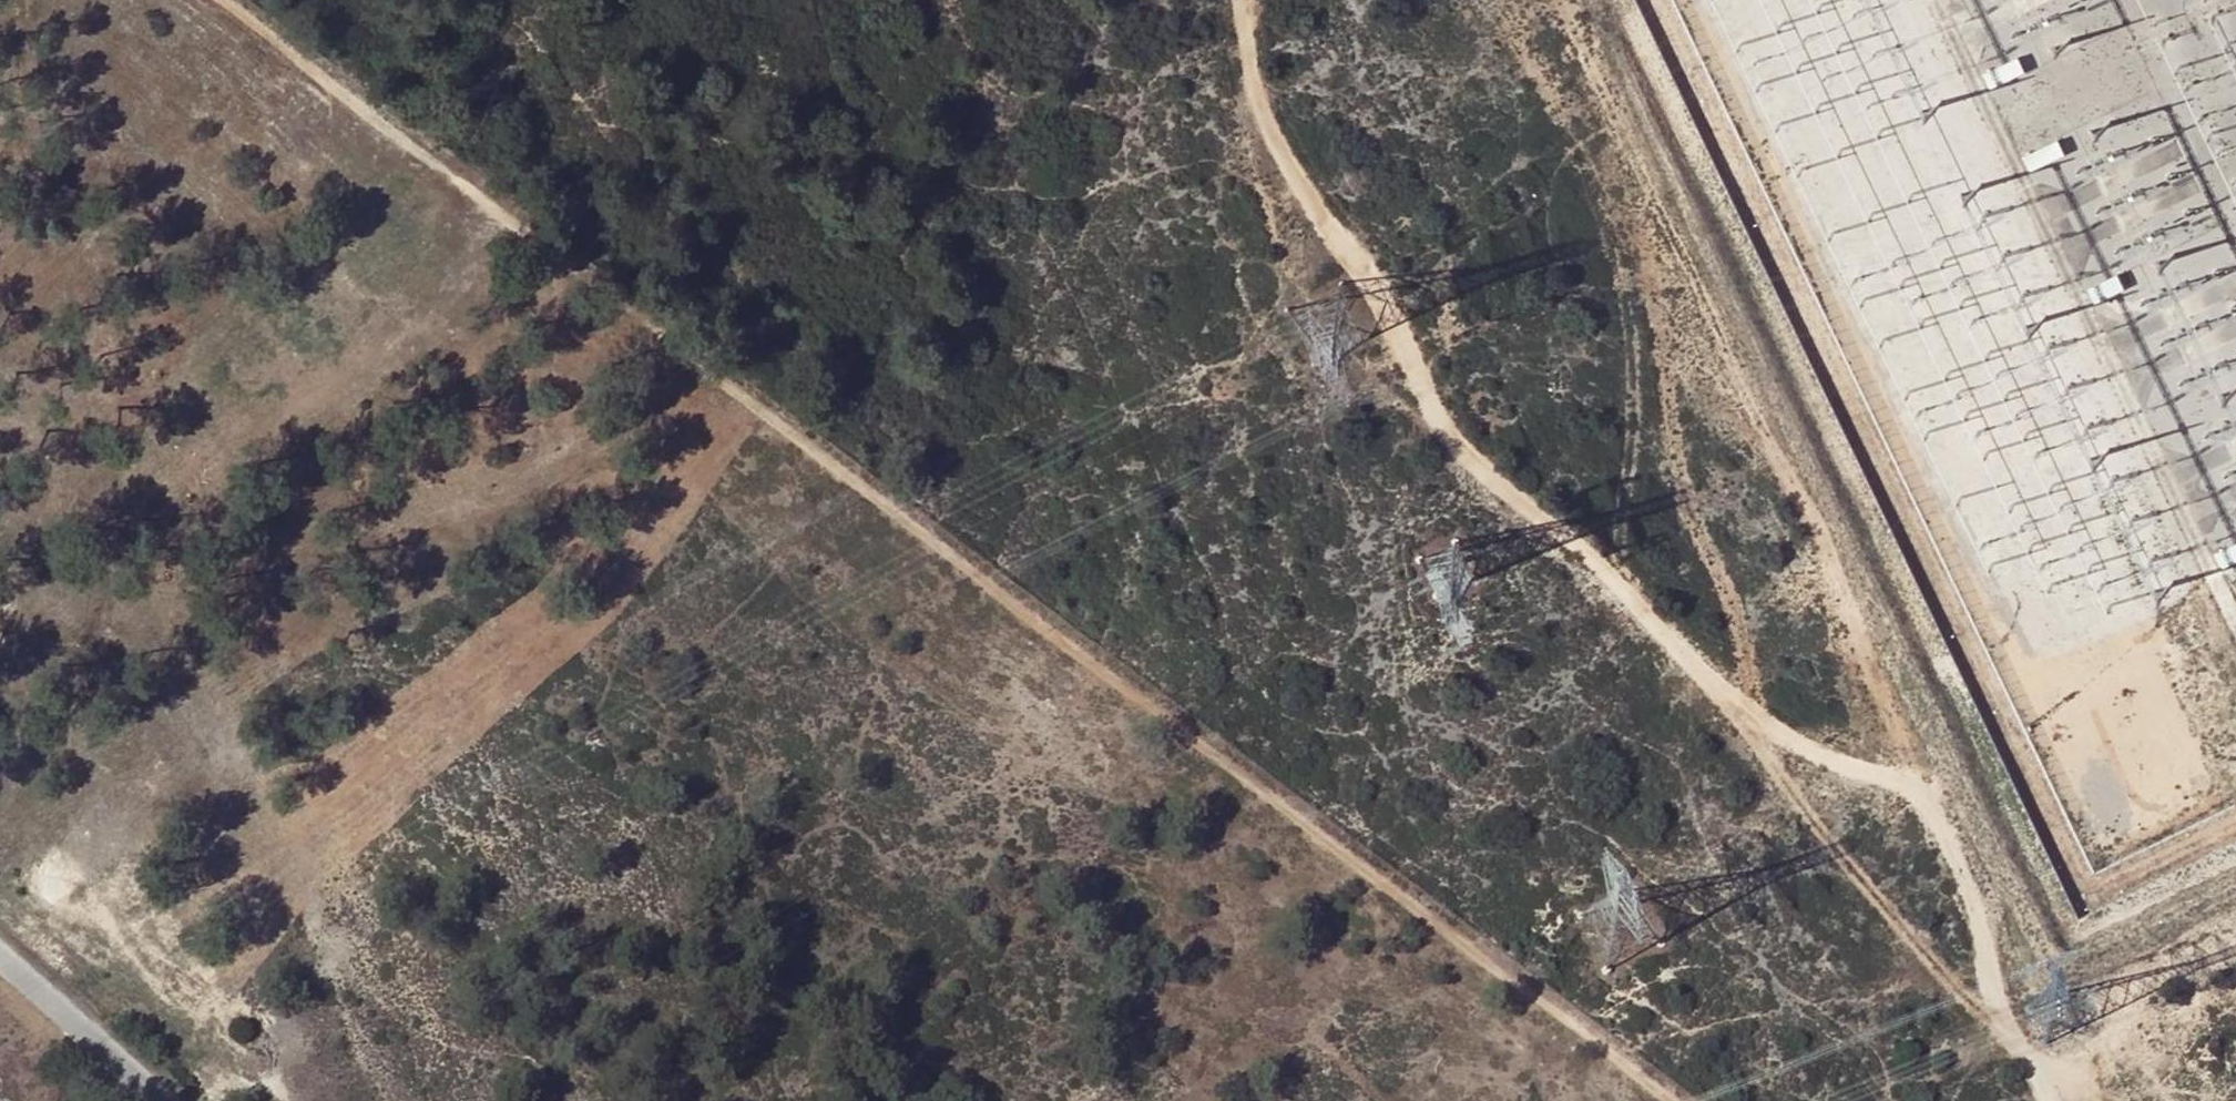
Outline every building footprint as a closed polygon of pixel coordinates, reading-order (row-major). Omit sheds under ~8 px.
[(2020,58),(1984,75),(1991,89),(2026,72),(2020,58)] [(2059,139),(2026,155),(2033,170),(2066,154),(2059,139)] [(2128,287),(2120,273),(2092,288),(2099,302),(2128,287)] [(2218,552),(2225,567),(2235,562),(2235,544),(2218,552)]
